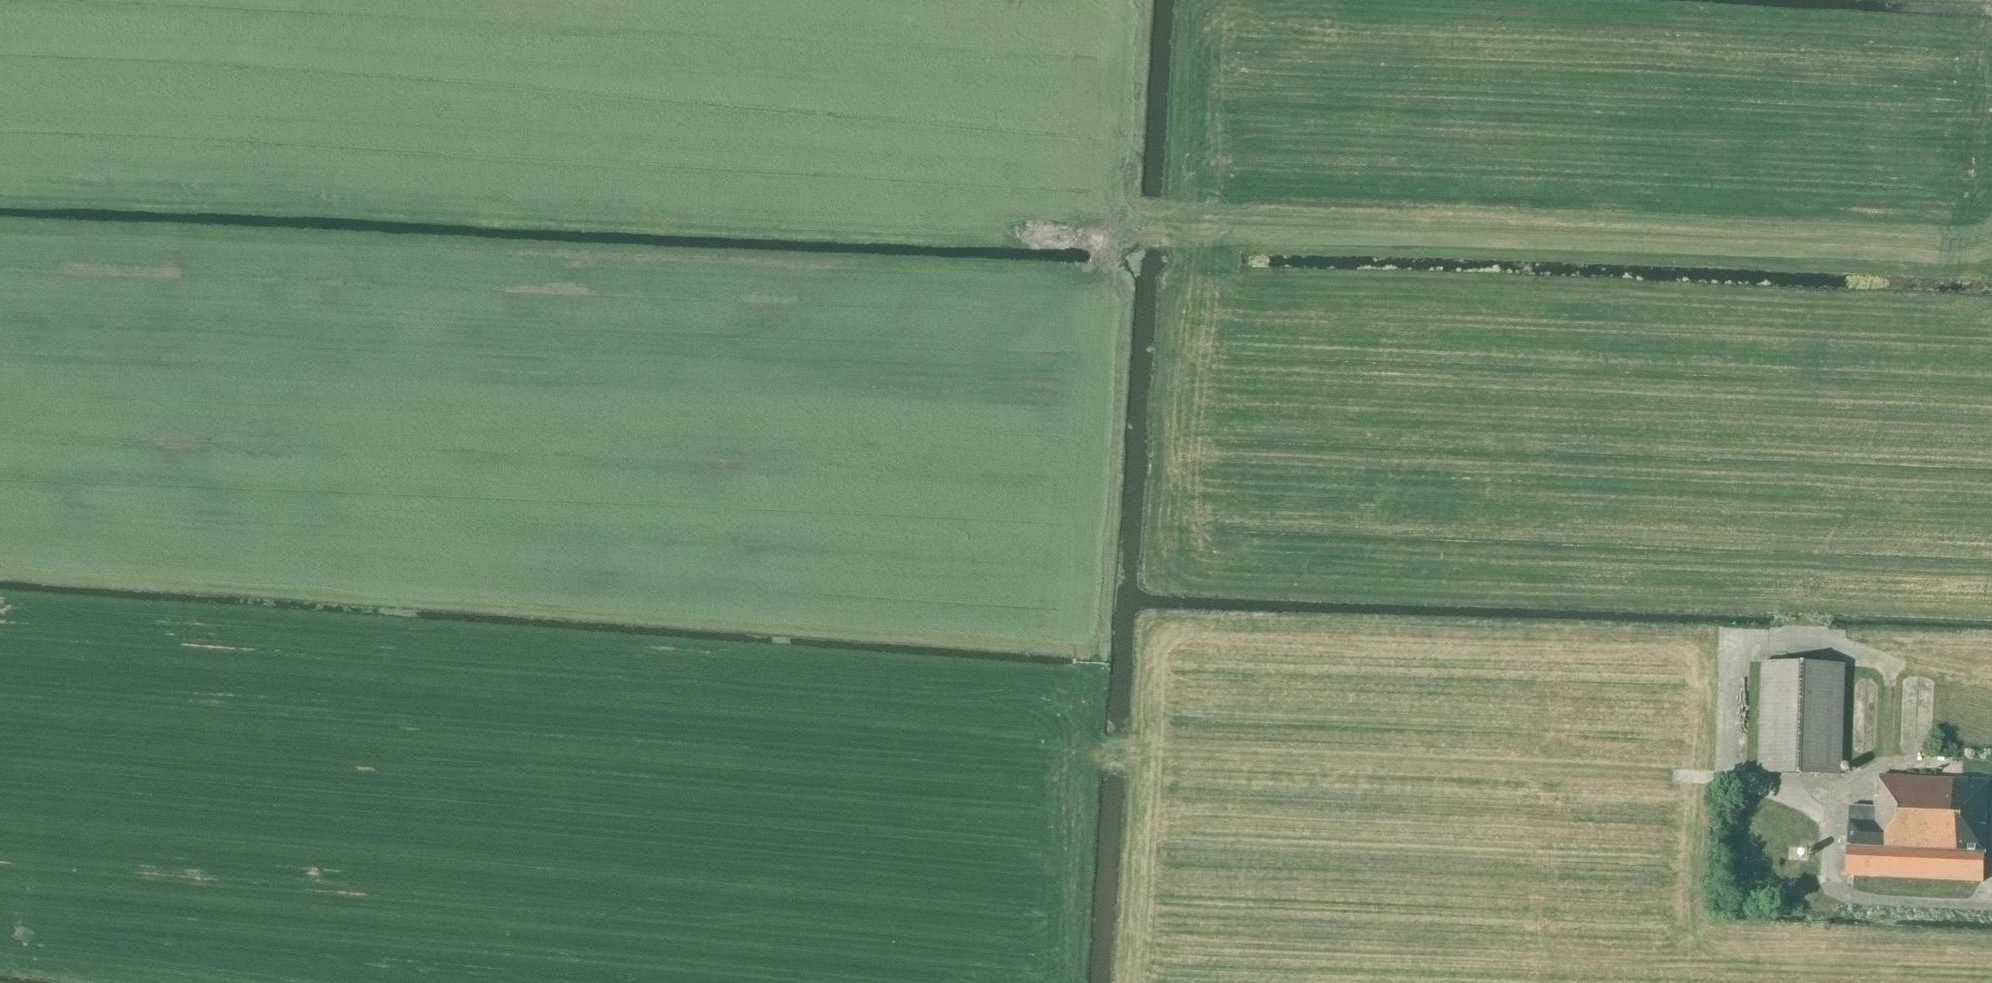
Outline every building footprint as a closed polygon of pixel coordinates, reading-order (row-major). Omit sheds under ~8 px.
[(1758,772),(1841,775),(1844,665),(1762,662),(1758,772)] [(1985,854),(1989,781),(1879,776),(1878,797),(1875,796),(1874,807),(1849,806),(1846,875),(1983,881),(1985,854)]
